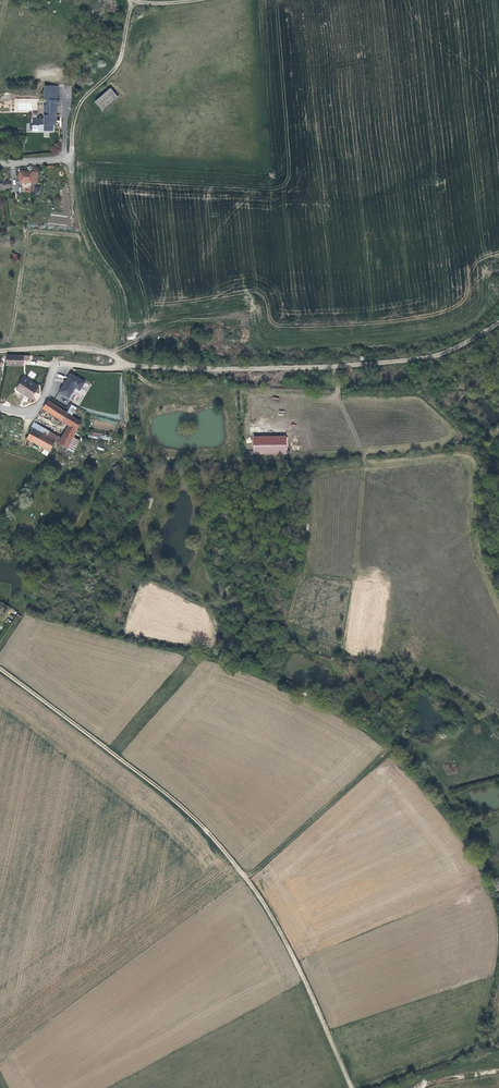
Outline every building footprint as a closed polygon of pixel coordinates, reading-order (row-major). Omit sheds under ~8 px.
[(46,86),(47,97),(47,100),(49,100),(50,105),(47,105),(48,116),(49,115),(50,119),(48,119),(35,120),(36,127),(42,126),(42,132),(56,131),(56,125),(56,120),(59,120),(58,105),(60,105),(60,99),(59,99),(59,96),(59,85),(46,86)] [(111,89),(96,102),(103,111),(119,97),(111,89)] [(33,183),(34,173),(22,171),(20,182),(33,184),(33,183)] [(24,356),(8,356),(7,366),(24,367),(24,361),(24,357),(24,356)] [(86,382),(71,374),(59,392),(70,398),(76,388),(81,391),(86,382)] [(27,394),(34,398),(39,390),(34,387),(35,385),(25,378),(17,390),(25,395),(27,394)] [(67,413),(48,401),(43,409),(62,421),(61,422),(68,426),(77,431),(81,423),(77,420),(72,417),(67,413)] [(67,413),(72,417),(77,409),(71,406),(67,413)] [(47,438),(49,433),(50,432),(34,423),(31,428),(32,429),(47,438)] [(74,436),(77,431),(68,426),(65,431),(74,436)] [(55,442),(67,449),(73,437),(74,436),(65,431),(60,439),(49,433),(47,438),(32,429),(27,439),(49,452),(55,442)] [(287,436),(254,437),(254,455),(287,454),(287,436)] [(73,437),(67,449),(73,452),(79,440),(73,437)]
